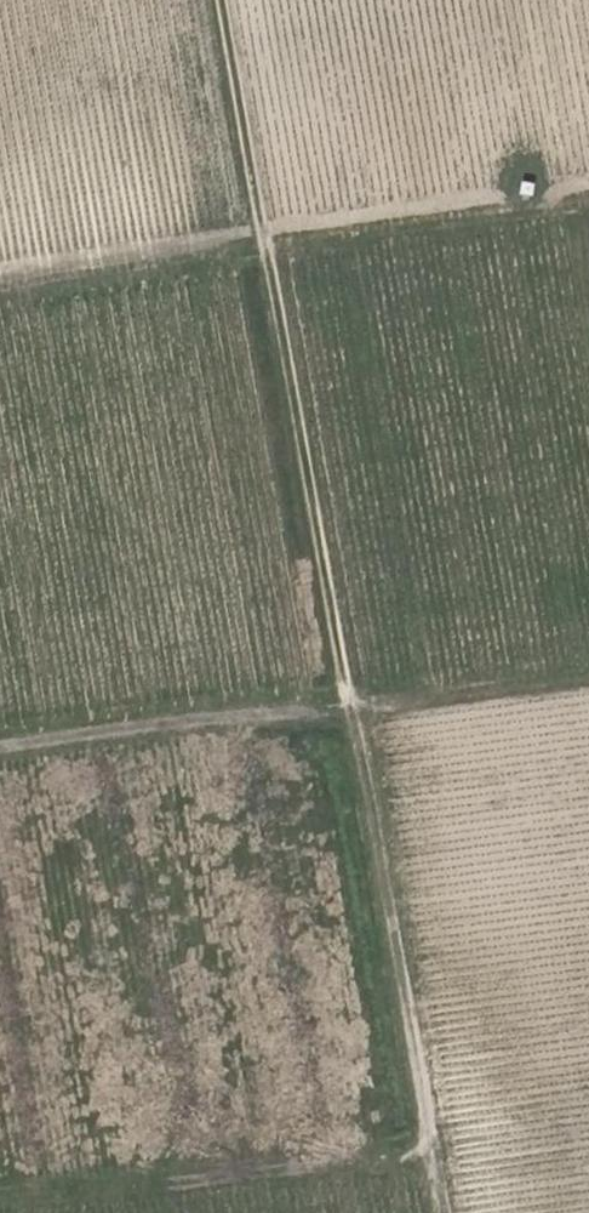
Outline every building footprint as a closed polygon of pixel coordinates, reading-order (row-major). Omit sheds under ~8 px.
[(533,185),(521,183),(519,193),(531,195),(533,185)]
